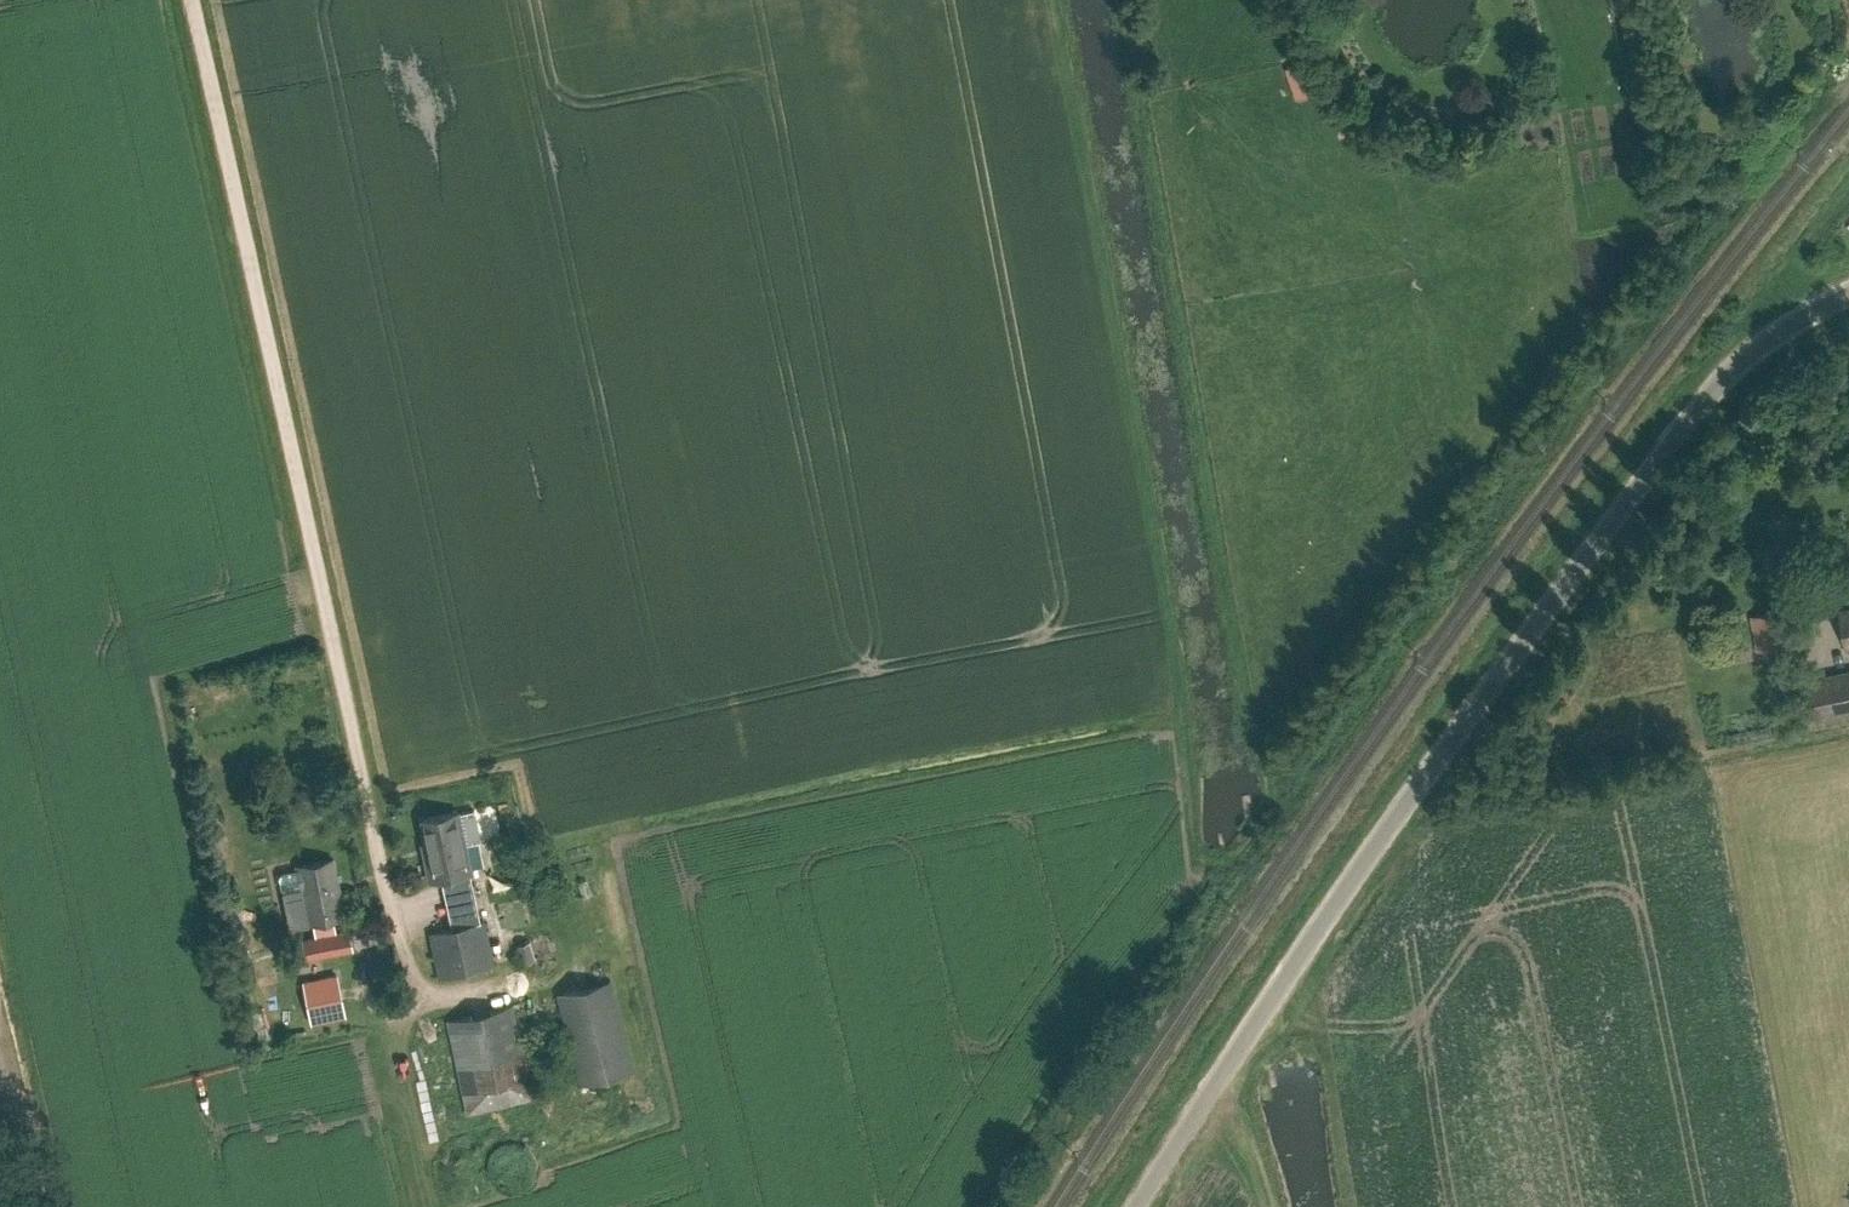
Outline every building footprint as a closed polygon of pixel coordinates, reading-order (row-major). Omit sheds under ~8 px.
[(1293,66),(1303,96),(1325,88),(1314,58),(1293,66)] [(1631,80),(1626,94),(1638,99),(1643,85),(1631,80)] [(1795,645),(1788,609),(1752,616),(1758,652),(1795,645)] [(1840,611),(1847,649),(1848,648),(1848,609),(1840,611)] [(1834,716),(1848,713),(1848,670),(1826,675),(1834,716)] [(481,840),(475,809),(458,813),(458,811),(422,819),(430,858),(426,859),(430,880),(470,872),(464,843),(481,840)] [(345,913),(335,858),(298,865),(299,868),(283,870),(280,875),(282,887),(287,890),(302,887),(309,920),(323,918),(326,932),(303,936),(307,956),(352,948),(348,928),(336,930),(333,916),(345,913)] [(442,976),(494,964),(484,921),(432,932),(442,976)] [(525,962),(537,958),(531,940),(520,943),(525,962)] [(311,1023),(346,1016),(338,973),(302,979),(311,1023)] [(580,1085),(634,1070),(611,979),(556,993),(580,1085)] [(467,1112),(535,1097),(514,1004),(448,1020),(467,1112)]
